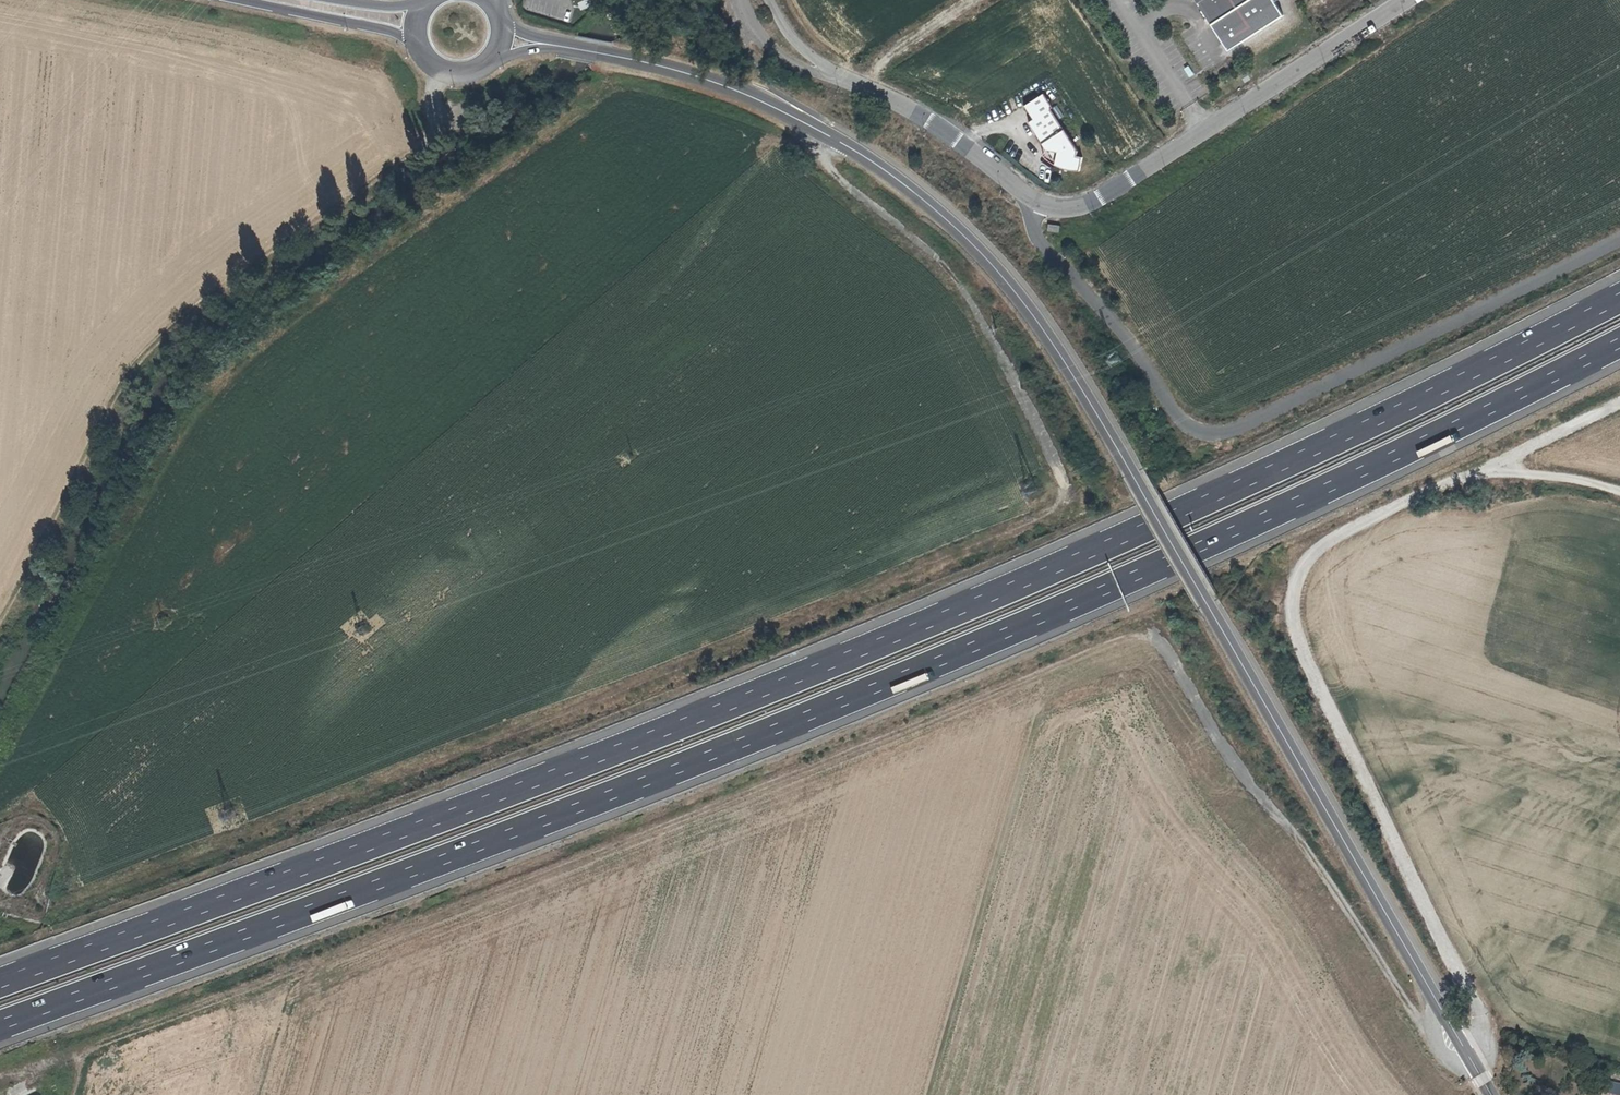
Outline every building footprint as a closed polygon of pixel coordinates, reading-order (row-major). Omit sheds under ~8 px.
[(1226,52),(1283,16),(1273,0),(1193,0),(1226,52)] [(1058,153),(1056,166),(1068,170),(1082,169),(1084,156),(1078,155),(1079,153),(1051,110),(1054,109),(1044,94),(1025,107),(1035,121),(1029,125),(1046,152),(1058,153)]
